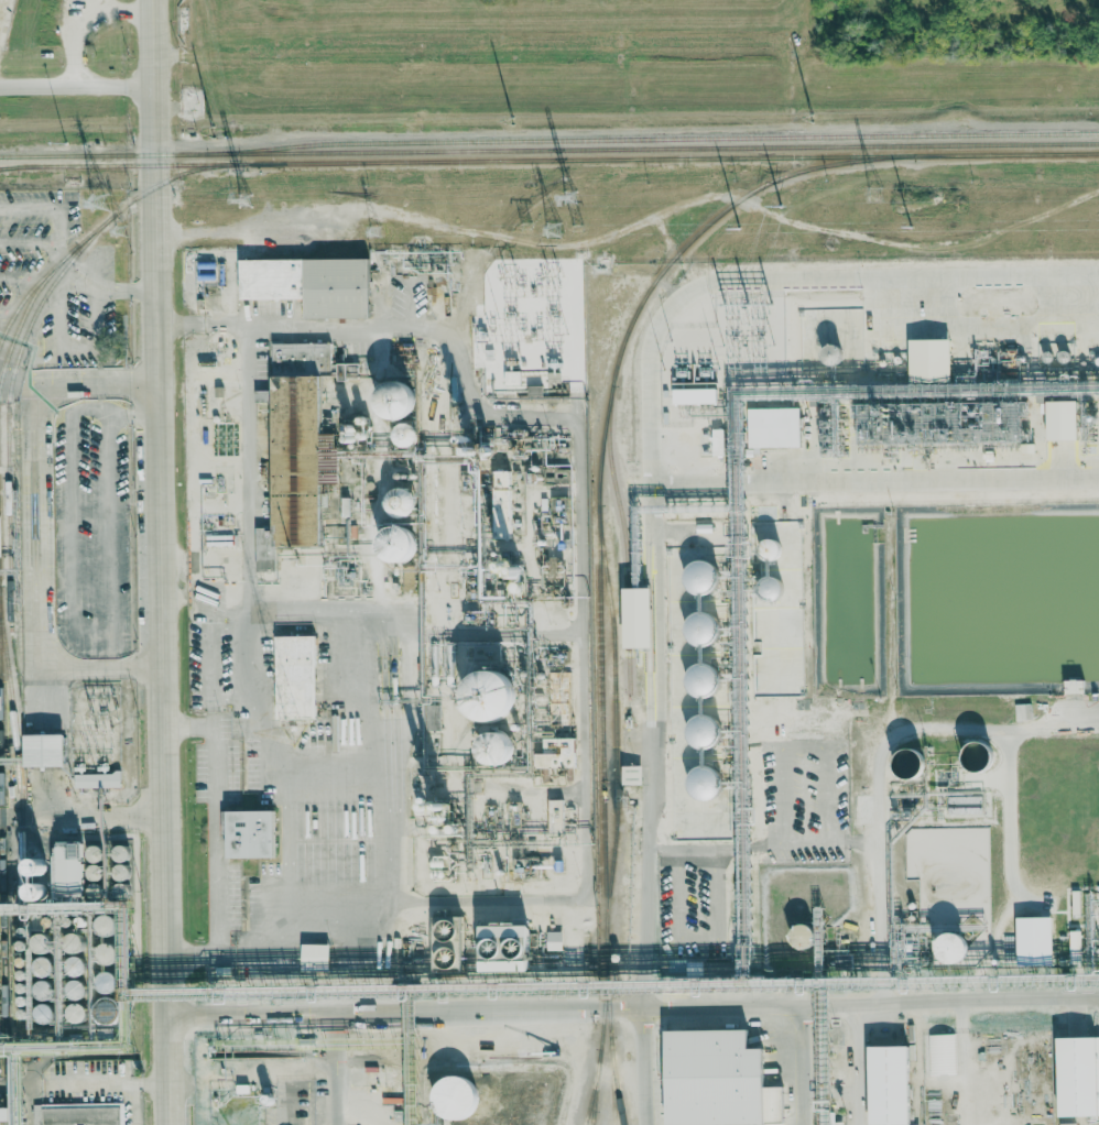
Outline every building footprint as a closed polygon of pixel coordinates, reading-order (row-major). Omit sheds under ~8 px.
[(239,260),(239,300),(304,299),(305,318),(369,318),(369,258),(239,260)] [(909,340),(910,379),(952,378),(950,338),(909,340)] [(322,548),(321,376),(332,376),(332,343),(272,343),(273,528),(256,528),(256,572),(276,572),(276,548),(322,548)] [(826,367),(841,363),(836,345),(822,348),(826,367)] [(521,385),(521,371),(505,371),(505,385),(521,385)] [(413,383),(378,384),(379,419),(415,418),(413,383)] [(717,389),(673,389),(673,405),(717,404),(717,389)] [(257,390),(257,401),(270,402),(271,391),(257,390)] [(1078,401),(1047,401),(1048,441),(1078,440),(1078,401)] [(747,409),(748,448),(801,447),(800,408),(747,409)] [(395,426),(396,447),(418,446),(417,425),(395,426)] [(337,451),(338,436),(322,435),(321,451),(337,451)] [(496,539),(512,539),(511,471),(494,471),(496,539)] [(388,516),(415,516),(414,488),(388,489),(388,516)] [(415,529),(381,531),(383,563),(417,561),(415,529)] [(766,538),(759,555),(776,562),(783,545),(766,538)] [(685,563),(687,593),(716,591),(714,561),(685,563)] [(778,575),(759,584),(768,602),(787,593),(778,575)] [(621,589),(652,588),(653,648),(622,649),(621,589)] [(716,615),(688,614),(686,643),(715,645),(716,615)] [(275,636),(277,720),(317,719),(315,635),(275,636)] [(691,699),(721,689),(712,663),(683,673),(691,699)] [(467,722),(514,722),(514,675),(467,675),(467,722)] [(1065,694),(1084,694),(1084,681),(1065,680),(1065,694)] [(1015,705),(1016,720),(1031,720),(1030,704),(1015,705)] [(721,723),(694,716),(686,742),(714,750),(721,723)] [(513,766),(514,735),(484,734),(484,766),(513,766)] [(65,767),(64,735),(24,736),(24,768),(65,767)] [(576,738),(543,739),(544,754),(536,754),(536,769),(577,768),(576,738)] [(623,767),(624,786),(643,785),(643,766),(623,767)] [(723,795),(716,767),(688,774),(695,802),(723,795)] [(75,789),(121,788),(120,773),(75,774),(75,789)] [(563,800),(550,800),(549,834),(563,834),(563,800)] [(441,815),(435,803),(425,807),(431,820),(441,815)] [(226,812),(227,860),(274,859),(274,811),(226,812)] [(84,893),(83,844),(57,845),(58,893),(84,893)] [(110,853),(117,865),(130,857),(123,845),(110,853)] [(103,861),(99,846),(85,850),(89,865),(103,861)] [(29,904),(44,904),(46,863),(30,862),(29,904)] [(88,867),(88,882),(100,882),(101,867),(88,867)] [(111,937),(114,918),(98,916),(95,935),(111,937)] [(465,917),(433,918),(435,974),(481,973),(481,969),(466,969),(465,917)] [(1053,918),(1017,918),(1017,961),(1053,961),(1053,918)] [(791,929),(794,951),(816,948),(812,926),(791,929)] [(529,927),(482,928),(482,962),(529,961),(529,927)] [(1081,948),(1081,932),(1071,931),(1070,948),(1081,948)] [(563,932),(547,932),(547,951),(563,950),(563,932)] [(50,952),(46,935),(32,939),(36,956),(50,952)] [(81,954),(82,935),(66,935),(66,954),(81,954)] [(939,936),(939,964),(967,965),(967,937),(939,936)] [(301,967),(329,968),(330,945),(302,944),(301,967)] [(113,964),(114,946),(99,946),(99,964),(113,964)] [(43,980),(54,965),(41,956),(30,971),(43,980)] [(65,976),(84,977),(85,959),(66,958),(65,976)] [(114,974),(97,974),(98,994),(114,993),(114,974)] [(64,994),(78,1003),(88,986),(73,978),(64,994)] [(51,984),(36,981),(33,998),(48,1001),(51,984)] [(31,1010),(41,1027),(55,1018),(46,1002),(31,1010)] [(98,1003),(99,1023),(119,1022),(117,1002),(98,1003)] [(67,1005),(68,1023),(86,1023),(86,1005),(67,1005)] [(666,1029),(667,1124),(783,1122),(782,1086),(764,1086),(764,1046),(749,1046),(748,1028),(666,1029)] [(943,1036),(928,1036),(928,1063),(942,1063),(943,1036)] [(1098,1114),(1098,1036),(1058,1036),(1059,1115),(1098,1114)] [(871,1124),(910,1124),(909,1044),(870,1045),(871,1124)] [(437,1118),(476,1116),(475,1075),(436,1077),(437,1118)] [(33,1124),(41,1124),(121,1124),(120,1102),(33,1104),(33,1124)]
